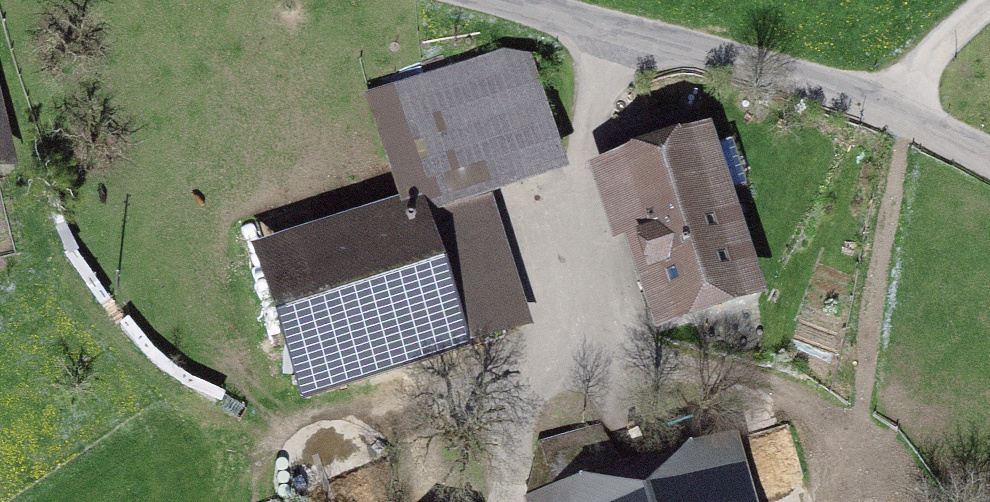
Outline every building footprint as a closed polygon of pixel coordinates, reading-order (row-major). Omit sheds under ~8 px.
[(526,76),(473,67),(365,100),(403,223),(480,199),(471,170),(547,146),(526,76)] [(661,314),(744,286),(700,156),(697,157),(686,124),(610,149),(621,182),(618,183),(661,314)] [(517,318),(480,199),(403,223),(265,265),(302,384),(517,318)] [(741,428),(622,461),(612,424),(538,445),(525,495),(527,501),(762,501),(741,428)]
